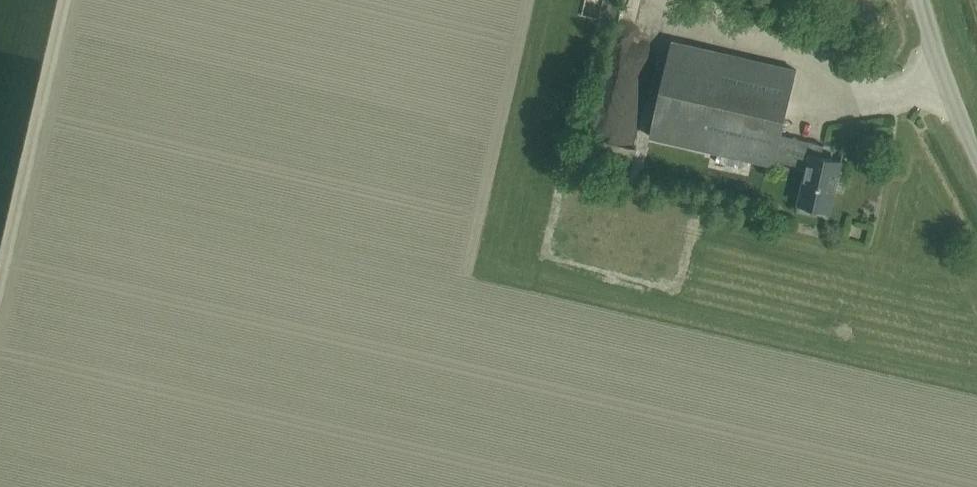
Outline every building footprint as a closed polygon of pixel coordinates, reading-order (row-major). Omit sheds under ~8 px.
[(774,166),(775,160),(796,70),(671,41),(649,137),(774,166)] [(841,161),(809,154),(798,203),(830,211),(841,161)]
